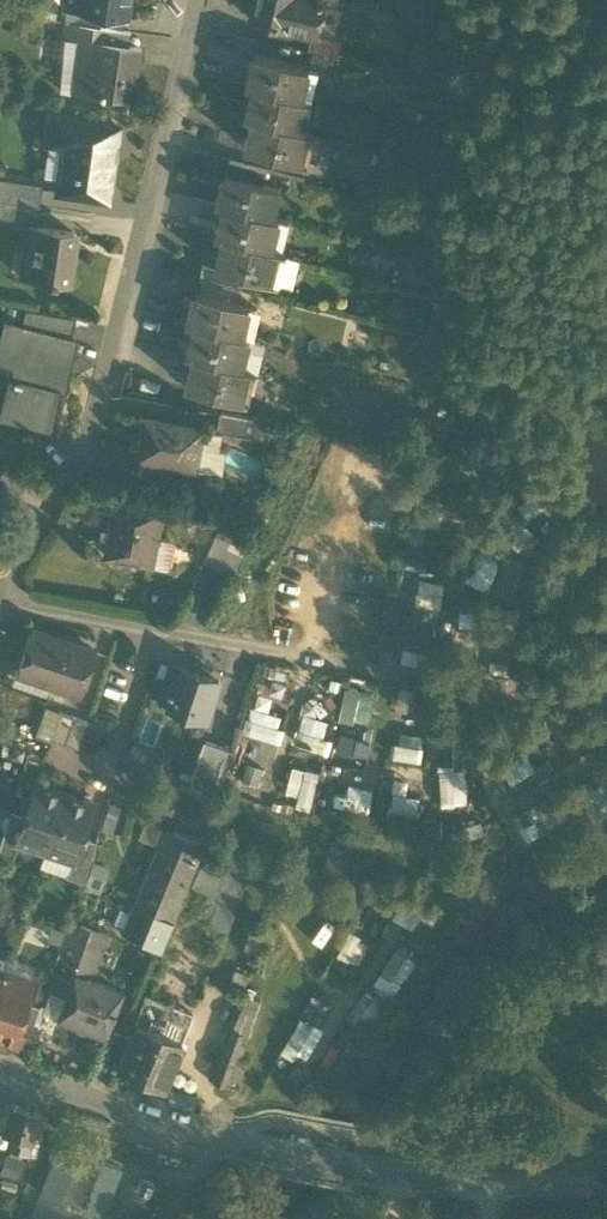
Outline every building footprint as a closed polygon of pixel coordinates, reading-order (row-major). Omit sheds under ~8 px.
[(60,6),(69,7),(80,8),(82,0),(61,0),(60,6)] [(80,8),(101,11),(125,15),(128,0),(82,0),(80,8)] [(289,28),(295,0),(256,0),(251,18),(289,28)] [(289,28),(312,33),(316,35),(316,33),(324,0),(295,0),(289,28)] [(67,21),(99,26),(101,11),(80,8),(69,7),(67,21)] [(80,38),(103,41),(105,27),(99,26),(67,21),(66,21),(64,38),(80,40),(80,38)] [(128,30),(105,27),(103,41),(126,44),(128,30)] [(308,48),(337,53),(340,40),(316,33),(316,35),(312,33),(308,48)] [(75,91),(131,99),(139,46),(126,44),(103,41),(80,38),(80,40),(76,65),(79,65),(75,91)] [(247,84),(254,86),(295,96),(302,65),(255,53),(247,84)] [(309,67),(302,65),(295,96),(302,97),(309,67)] [(302,97),(295,96),(254,86),(247,115),(254,117),(294,127),(302,97)] [(308,99),(302,97),(294,127),(301,129),(308,99)] [(56,191),(109,198),(118,125),(50,117),(47,143),(62,145),(73,146),(70,167),(59,166),(56,191)] [(301,129),(294,127),(254,117),(246,148),(301,161),(308,131),(301,129)] [(315,132),(308,131),(301,161),(307,163),(315,132)] [(62,145),(59,166),(70,167),(73,146),(62,145)] [(226,172),(264,182),(267,168),(229,158),(226,172)] [(218,203),(225,204),(265,215),(273,184),(264,182),(226,172),(218,203)] [(2,199),(38,205),(41,184),(0,178),(0,199),(2,199)] [(280,186),(273,184),(265,215),(272,216),(280,186)] [(38,205),(2,199),(0,212),(0,214),(36,220),(38,206),(38,205)] [(272,216),(265,215),(225,204),(217,234),(224,236),(265,246),(272,216)] [(279,218),(272,216),(265,246),(272,248),(279,218)] [(17,275),(68,282),(71,258),(68,257),(72,230),(24,223),(21,246),(28,247),(24,274),(17,273),(17,275)] [(272,248),(265,246),(224,236),(217,267),(234,271),(271,280),(279,250),(272,248)] [(21,246),(17,273),(24,274),(28,247),(21,246)] [(286,251),(279,250),(271,280),(278,282),(286,251)] [(200,277),(230,285),(234,271),(217,267),(203,263),(200,277)] [(188,322),(195,323),(235,333),(243,303),(196,291),(188,322)] [(250,305),(243,303),(235,333),(242,335),(250,305)] [(20,326),(69,338),(74,316),(24,308),(20,326)] [(48,426),(57,391),(59,391),(73,339),(69,338),(20,326),(5,322),(0,341),(0,350),(18,355),(12,377),(3,414),(48,426)] [(188,353),(195,355),(235,365),(242,335),(235,333),(195,323),(188,353)] [(250,337),(242,335),(235,365),(242,367),(250,337)] [(242,367),(235,365),(195,355),(187,386),(241,399),(242,398),(249,368),(242,367)] [(256,370),(249,368),(242,398),(249,400),(256,370)] [(3,414),(12,377),(8,376),(0,407),(0,413),(3,414)] [(216,429),(243,434),(247,415),(220,410),(216,429)] [(138,456),(196,468),(197,466),(200,466),(203,449),(200,448),(204,426),(145,415),(145,417),(152,418),(149,435),(142,434),(138,456)] [(152,418),(145,417),(142,434),(149,435),(152,418)] [(488,435),(466,445),(472,458),(494,447),(488,435)] [(16,494),(24,482),(3,467),(0,471),(0,483),(16,494)] [(548,521),(569,510),(554,481),(518,499),(527,517),(542,509),(548,521)] [(456,524),(458,498),(418,495),(416,521),(456,524)] [(104,553),(154,562),(164,508),(114,498),(104,553)] [(204,559),(233,572),(245,546),(216,533),(204,559)] [(465,580),(488,587),(496,561),(473,554),(465,580)] [(416,599),(441,603),(445,579),(420,575),(416,599)] [(418,619),(438,621),(439,604),(420,602),(418,619)] [(48,682),(77,692),(92,647),(31,627),(17,668),(47,678),(46,681),(48,682)] [(402,658),(436,664),(441,639),(407,632),(402,658)] [(170,707),(205,718),(217,682),(171,666),(160,699),(171,702),(170,707)] [(44,692),(48,682),(46,681),(47,678),(17,668),(12,681),(44,692)] [(370,721),(376,690),(346,684),(341,715),(370,721)] [(36,731),(49,736),(58,709),(45,704),(36,731)] [(252,704),(244,728),(276,740),(285,716),(252,704)] [(52,737),(76,746),(85,718),(58,709),(49,736),(52,737)] [(324,734),(329,718),(304,709),(293,740),(328,752),(333,737),(324,734)] [(454,726),(455,752),(479,752),(478,725),(454,726)] [(424,736),(398,733),(396,754),(421,757),(424,736)] [(341,751),(371,752),(371,735),(341,734),(341,751)] [(190,778),(217,789),(231,748),(204,739),(190,778)] [(286,789),(299,793),(296,804),(311,808),(321,770),(293,763),(286,789)] [(441,765),(442,803),(468,802),(466,764),(441,765)] [(395,776),(387,812),(417,819),(424,782),(395,776)] [(3,781),(0,789),(0,806),(7,809),(15,785),(3,781)] [(17,839),(44,848),(62,791),(34,782),(23,815),(15,839),(17,839)] [(91,800),(62,791),(44,848),(71,857),(72,858),(80,834),(91,800)] [(548,796),(516,812),(526,835),(559,819),(548,796)] [(11,856),(17,839),(15,839),(23,815),(9,810),(8,814),(0,839),(0,852),(11,856)] [(318,875),(349,886),(367,836),(336,825),(318,875)] [(140,906),(172,828),(165,826),(134,904),(140,906)] [(123,932),(158,947),(202,841),(172,828),(140,906),(134,904),(123,932)] [(372,837),(388,843),(391,835),(375,829),(372,837)] [(65,874),(82,880),(95,839),(80,834),(72,858),(71,857),(65,874)] [(71,857),(44,848),(38,866),(65,874),(71,857)] [(206,855),(203,862),(246,879),(249,872),(206,855)] [(100,887),(109,862),(93,856),(83,881),(100,887)] [(203,862),(192,886),(236,904),(246,879),(203,862)] [(226,929),(236,904),(192,886),(181,910),(226,929)] [(403,898),(393,916),(414,928),(424,910),(403,898)] [(69,920),(65,935),(101,947),(106,933),(69,920)] [(90,978),(101,947),(65,935),(48,987),(65,992),(73,972),(90,978)] [(397,993),(416,957),(394,946),(375,982),(397,993)] [(8,959),(4,970),(8,971),(7,973),(30,981),(35,968),(8,959)] [(229,984),(242,990),(248,974),(235,969),(229,984)] [(4,970),(0,983),(0,1037),(15,1042),(23,1017),(24,1017),(19,1015),(24,999),(30,981),(7,973),(8,971),(4,970)] [(56,1016),(104,1035),(120,990),(90,978),(73,972),(65,992),(56,1016)] [(65,992),(48,987),(40,1010),(56,1016),(65,992)] [(134,1020),(180,1039),(191,1012),(144,993),(134,1020)] [(231,1030),(241,1033),(254,998),(244,993),(231,1030)] [(23,1017),(33,1020),(38,1004),(24,999),(19,1015),(24,1017),(23,1017)] [(284,1047),(306,1059),(324,1027),(303,1015),(284,1047)] [(15,1042),(30,1046),(37,1022),(33,1020),(23,1017),(15,1042)] [(115,1066),(161,1085),(180,1039),(134,1020),(115,1066)] [(213,1079),(223,1082),(241,1033),(231,1030),(213,1079)] [(31,1140),(40,1111),(8,1101),(0,1130),(11,1134),(31,1140)] [(11,1134),(7,1147),(27,1153),(31,1140),(11,1134)] [(59,1143),(40,1192),(58,1199),(77,1150),(59,1143)] [(2,1172),(19,1173),(21,1152),(4,1150),(2,1172)] [(120,1166),(102,1159),(83,1209),(101,1216),(120,1166)] [(153,1182),(142,1177),(137,1190),(148,1195),(153,1182)]
